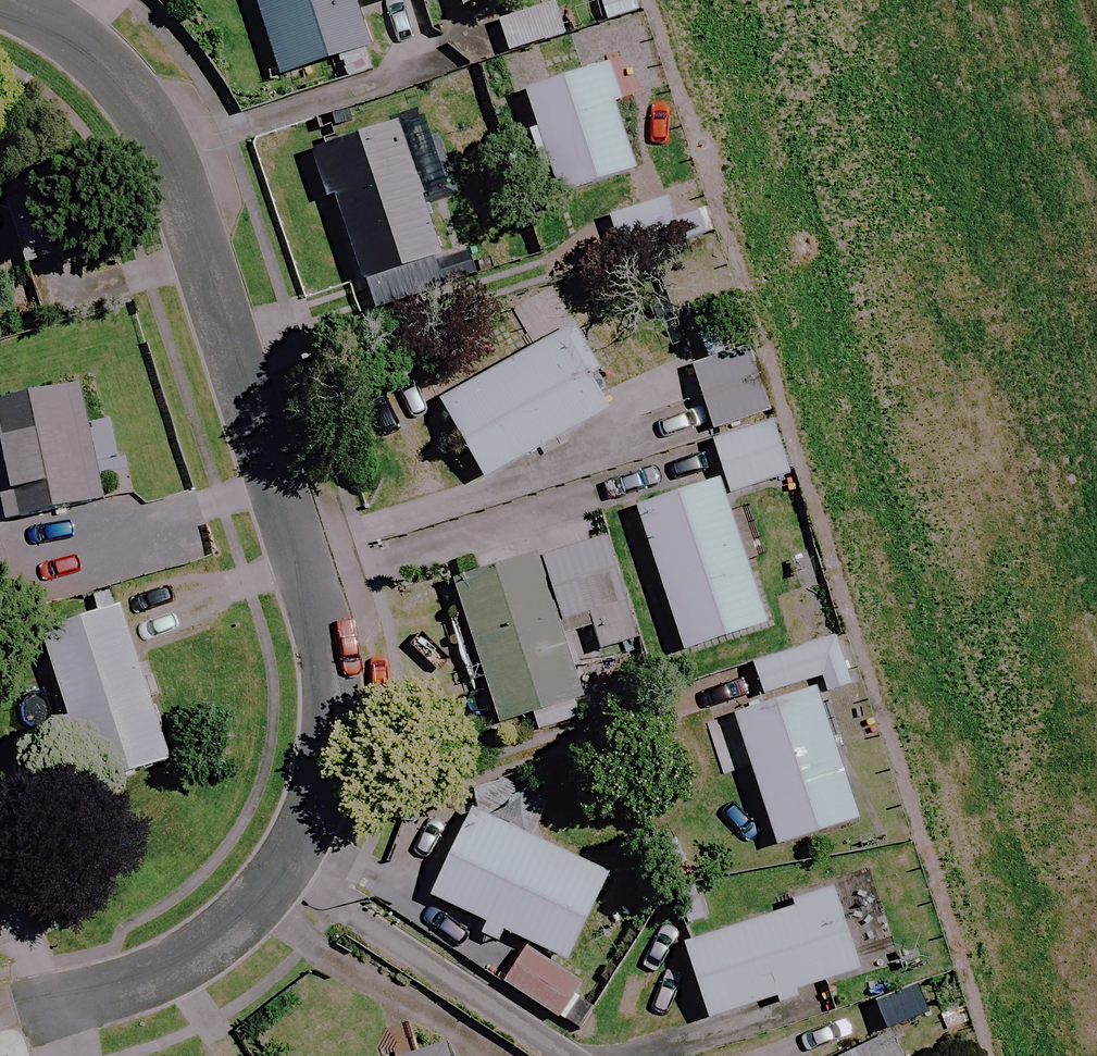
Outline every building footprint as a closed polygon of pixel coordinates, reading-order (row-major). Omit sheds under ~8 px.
[(351,0),(253,0),(275,80),(366,55),(351,0)] [(459,9),(490,0),(456,0),(459,9)] [(564,38),(555,6),(496,23),(505,55),(564,38)] [(636,175),(602,68),(524,93),(557,200),(636,175)] [(440,258),(393,125),(319,151),(366,284),(440,258)] [(612,413),(568,332),(438,403),(481,483),(612,413)] [(747,340),(620,378),(632,420),(700,400),(709,430),(768,413),(747,340)] [(45,390),(0,398),(0,506),(3,523),(133,499),(124,452),(91,458),(85,427),(52,433),(45,390)] [(788,478),(771,425),(712,444),(728,496),(788,478)] [(763,627),(714,486),(633,513),(681,655),(763,627)] [(635,642),(601,536),(450,584),(496,727),(580,700),(560,638),(591,628),(599,653),(635,642)] [(0,562),(0,600),(9,598),(0,562)] [(144,708),(105,611),(51,633),(112,785),(173,760),(151,706),(144,708)] [(848,689),(835,642),(750,665),(759,697),(817,681),(822,696),(848,689)] [(854,823),(812,694),(732,721),(774,849),(854,823)] [(608,874),(469,809),(427,899),(566,964),(608,874)] [(855,973),(829,897),(681,947),(707,1023),(855,973)] [(580,985),(522,949),(500,985),(559,1021),(580,985)] [(889,1040),(852,1055),(896,1055),(889,1040)]
